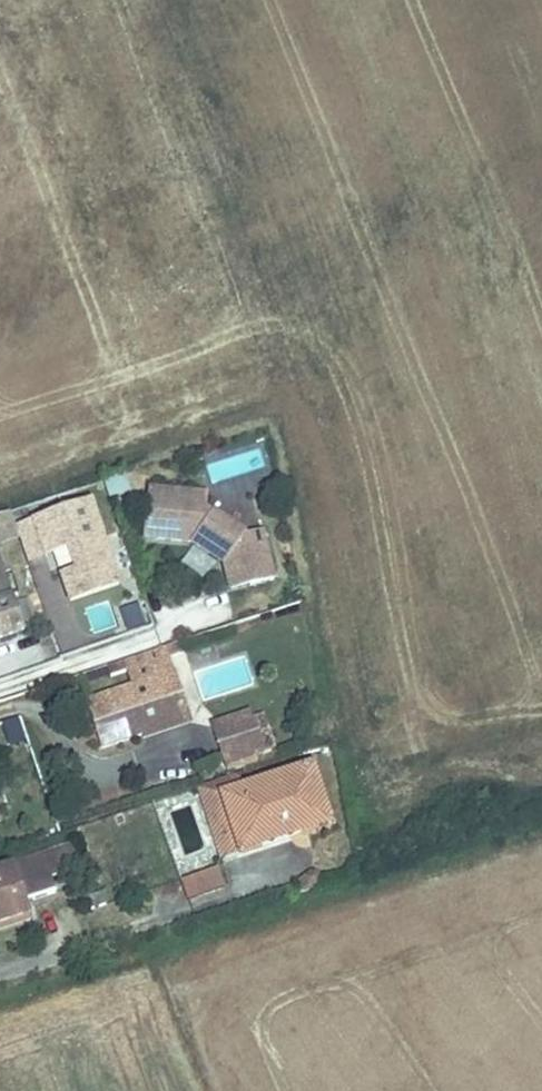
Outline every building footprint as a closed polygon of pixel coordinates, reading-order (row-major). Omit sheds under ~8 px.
[(242,538),(203,512),(204,497),(145,492),(143,521),(157,522),(155,541),(189,544),(222,566),(226,581),(244,576),(248,588),(271,582),(259,534),(242,538)] [(116,587),(88,506),(31,526),(40,552),(47,549),(50,557),(66,552),(74,574),(59,578),(68,604),(116,587)] [(157,522),(143,521),(140,554),(155,541),(157,522)] [(40,552),(31,526),(15,531),(27,565),(50,557),(47,549),(40,552)] [(244,576),(226,581),(232,606),(248,588),(244,576)] [(0,578),(0,606),(9,603),(0,578)] [(142,599),(116,610),(125,633),(151,623),(142,599)] [(106,601),(85,609),(95,635),(115,627),(106,601)] [(9,603),(0,606),(0,641),(20,634),(9,603)] [(55,637),(34,640),(37,664),(58,661),(55,637)] [(138,685),(129,658),(86,672),(95,700),(138,685)] [(138,685),(95,700),(111,745),(152,731),(160,729),(158,724),(191,713),(193,697),(184,670),(138,685)] [(193,697),(191,713),(158,724),(160,729),(152,731),(153,735),(201,719),(193,697)] [(260,707),(220,721),(232,757),(272,744),(260,707)] [(7,747),(24,742),(19,720),(1,725),(7,747)] [(309,767),(238,791),(223,797),(242,852),(329,822),(309,767)] [(223,797),(238,791),(233,778),(202,788),(226,858),(242,852),(223,797)] [(0,871),(0,923),(38,909),(35,900),(64,889),(59,875),(85,866),(78,844),(0,871)]
